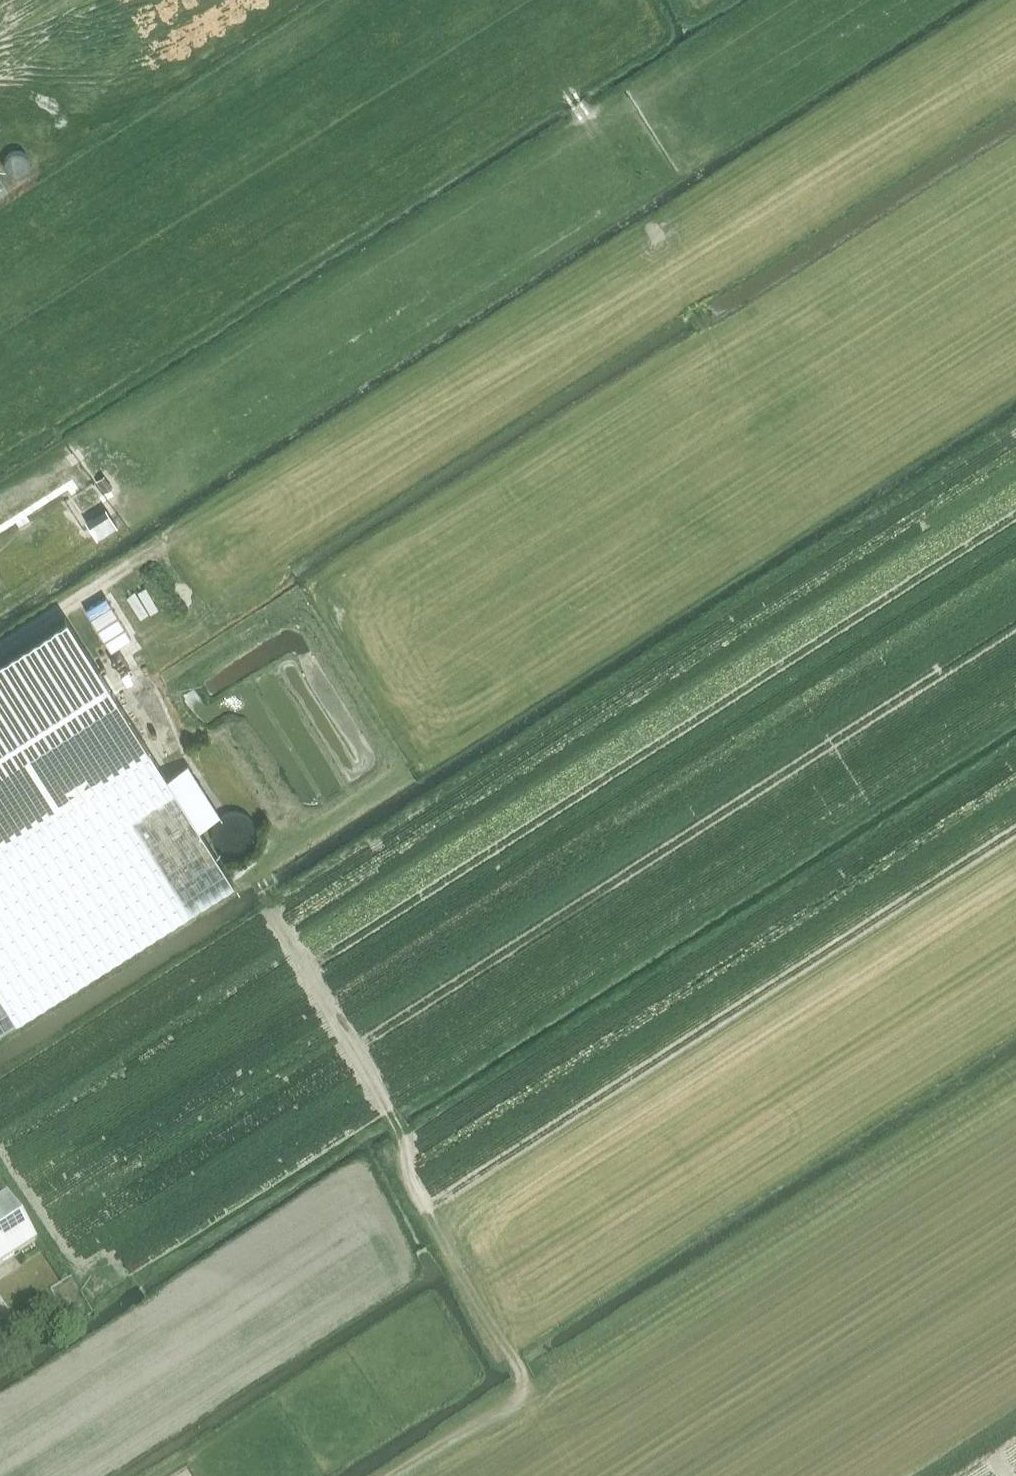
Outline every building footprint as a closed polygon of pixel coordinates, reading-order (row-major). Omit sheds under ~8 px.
[(237,880),(203,826),(171,775),(120,693),(0,768),(0,1029),(237,880)] [(203,826),(223,813),(191,763),(171,775),(203,826)] [(0,1199),(0,1266),(38,1242),(7,1195),(0,1199)]
